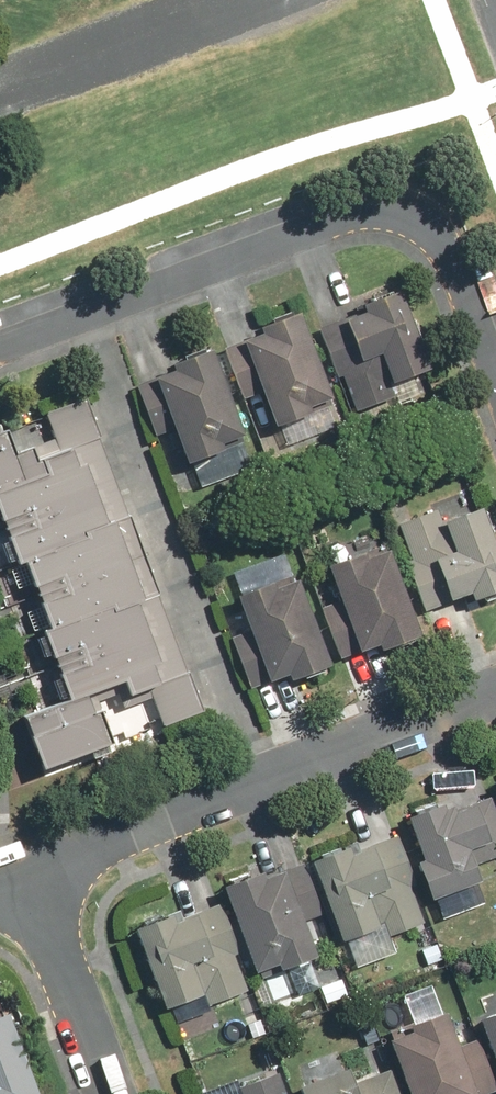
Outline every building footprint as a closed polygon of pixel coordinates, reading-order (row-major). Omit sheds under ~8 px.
[(375,309),(354,318),(372,361),(392,352),(403,383),(440,369),(409,288),(372,302),(375,309)] [(276,331),(253,339),(287,426),(340,403),(310,312),(274,324),(276,331)] [(225,347),(165,370),(197,463),(241,448),(238,439),(254,433),(225,347)] [(45,439),(9,453),(0,429),(0,532),(14,569),(22,566),(45,627),(37,630),(65,702),(21,718),(42,773),(103,749),(83,695),(111,685),(119,706),(144,697),(157,729),(197,714),(77,398),(35,414),(45,439)] [(491,507),(458,520),(470,549),(445,557),(460,603),(487,594),(490,601),(495,598),(495,520),(491,507)] [(432,638),(400,548),(381,555),(379,551),(340,565),(368,650),(395,640),(399,650),(432,638)] [(339,663),(307,577),(290,583),(289,580),(250,594),(281,679),(306,669),(308,674),(339,663)] [(460,814),(456,802),(420,814),(435,857),(427,859),(440,897),(493,879),(481,845),(495,840),(495,802),(460,814)] [(436,921),(402,835),(363,850),(358,838),(317,854),(364,970),(401,955),(394,938),(436,921)] [(337,954),(304,866),(279,876),(276,868),(235,883),(266,971),(291,962),(294,970),(337,954)] [(173,921),(195,1002),(213,997),(215,1006),(256,995),(231,905),(173,921)] [(457,1009),(424,1020),(427,1029),(402,1037),(421,1093),(486,1093),(487,1093),(457,1009)] [(17,1014),(1,1020),(0,1017),(0,1093),(48,1093),(17,1014)] [(389,1055),(333,1073),(334,1072),(335,1070),(335,1069),(336,1067),(336,1065),(335,1064),(335,1062),(334,1061),(333,1060),(332,1058),(331,1057),(330,1056),(328,1056),(327,1055),(325,1055),(324,1055),(322,1056),(321,1056),(319,1057),(318,1058),(317,1059),(316,1060),(315,1061),(314,1063),(314,1064),(314,1066),(314,1068),(314,1069),(315,1071),(316,1072),(317,1073),(318,1074),(319,1075),(321,1076),(322,1077),(307,1081),(311,1093),(407,1093),(399,1070),(395,1071),(389,1055)] [(283,1072),(244,1085),(247,1093),(290,1093),(283,1072)]
